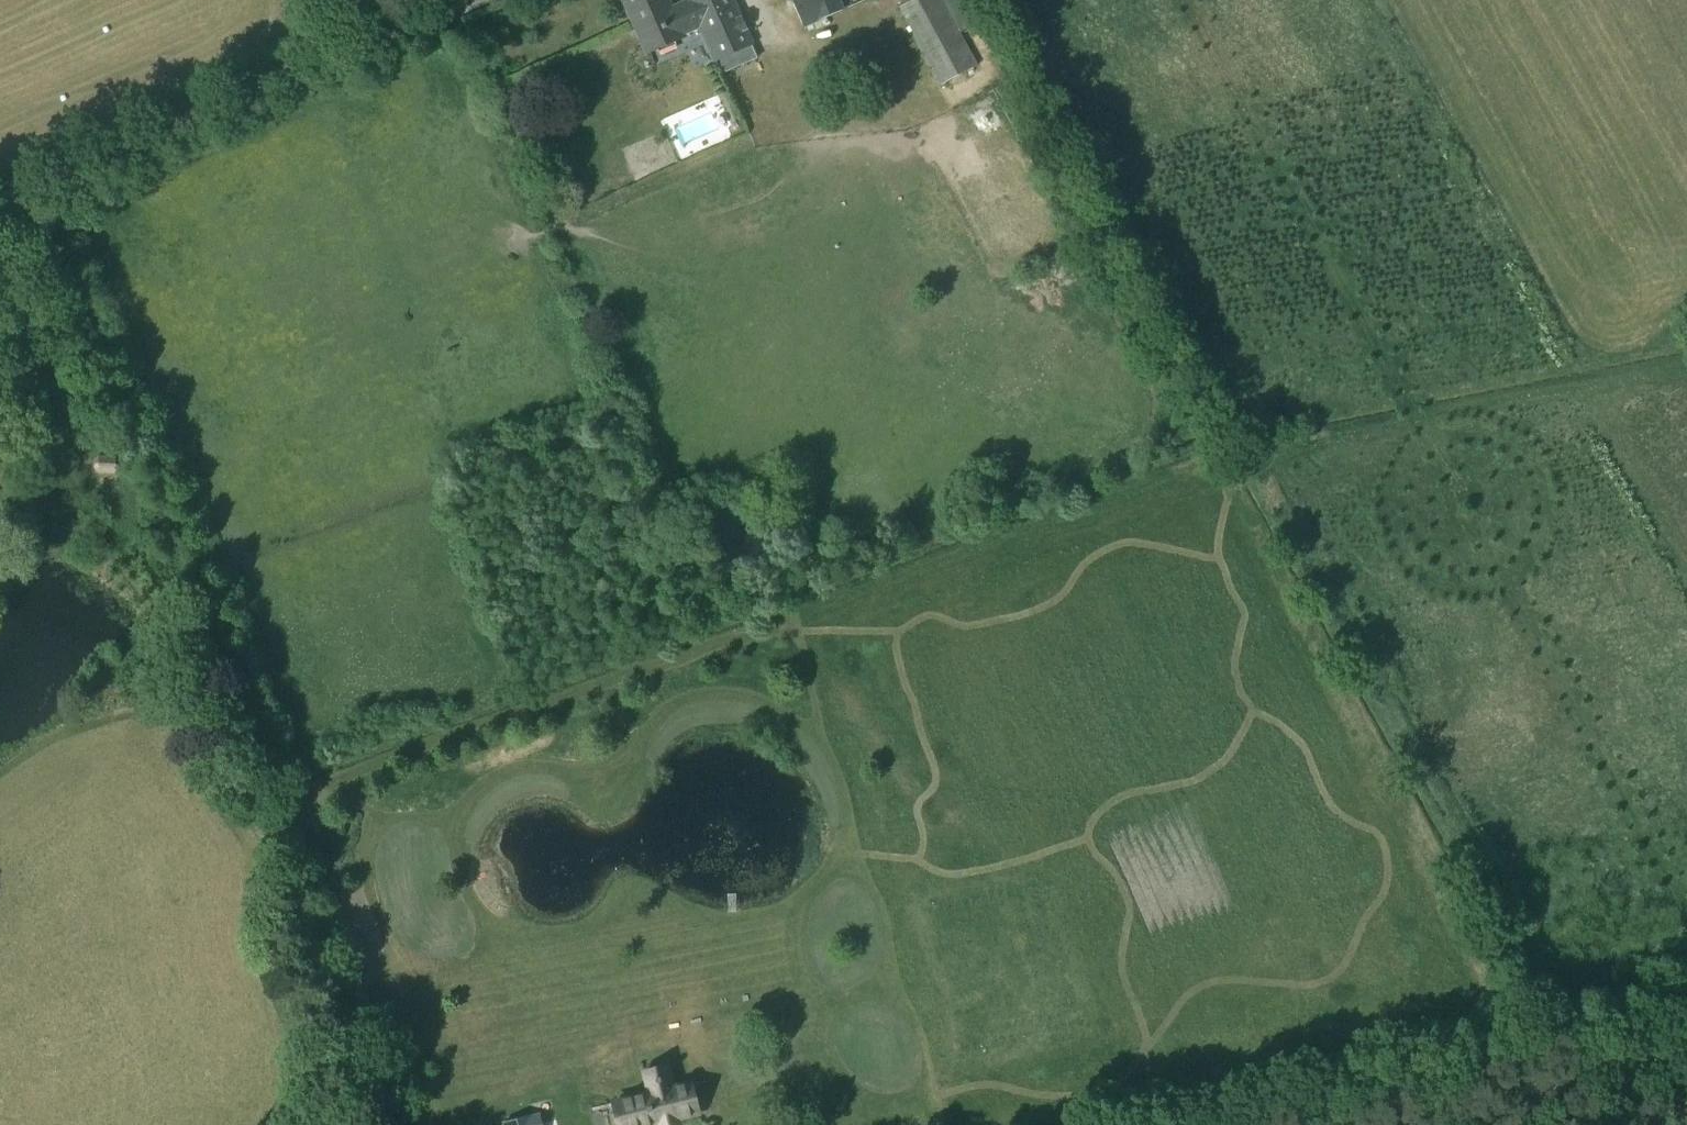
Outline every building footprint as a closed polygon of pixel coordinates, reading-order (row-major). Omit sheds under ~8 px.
[(700,28),(720,75),(756,60),(730,0),(685,0),(669,7),(666,0),(622,0),(645,54),(682,37),(682,36),(700,28)] [(830,18),(822,0),(795,0),(793,1),(804,28),(830,18)] [(903,7),(944,84),(977,66),(960,34),(973,27),(959,0),(917,0),(903,7)] [(116,458),(99,458),(95,462),(95,468),(98,473),(115,474),(119,469),(119,463),(116,458)] [(669,1079),(661,1081),(660,1079),(656,1080),(656,1082),(648,1084),(650,1095),(613,1104),(614,1105),(615,1104),(620,1124),(655,1124),(698,1114),(698,1113),(696,1114),(690,1086),(691,1086),(691,1085),(672,1089),(669,1079)] [(503,1123),(504,1124),(541,1124),(538,1114),(503,1123)]
